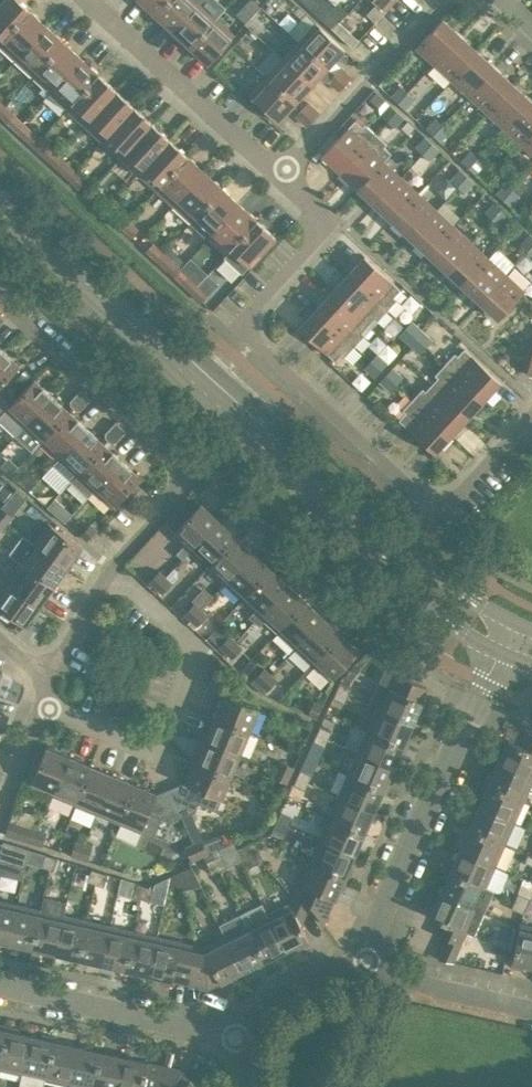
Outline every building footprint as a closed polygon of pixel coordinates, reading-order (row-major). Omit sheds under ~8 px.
[(29,10),(18,0),(3,0),(0,4),(0,36),(1,37),(2,38),(29,10)] [(155,15),(169,0),(138,0),(155,15)] [(196,0),(169,0),(155,15),(172,31),(199,2),(198,2),(196,0)] [(190,47),(216,19),(216,18),(224,9),(215,0),(200,0),(198,2),(199,2),(172,31),(190,47)] [(377,2),(366,14),(376,22),(387,10),(385,8),(393,0),(374,0),(377,2)] [(29,10),(2,38),(1,37),(0,39),(0,46),(15,60),(47,26),(29,10)] [(332,29),(339,22),(328,12),(322,19),(332,29)] [(216,19),(190,47),(208,64),(234,35),(216,19)] [(415,47),(434,64),(460,35),(442,19),(415,47)] [(339,22),(332,29),(352,47),(359,40),(339,22)] [(299,41),(328,67),(344,49),(316,23),(299,41)] [(15,60),(33,76),(64,42),(47,26),(15,60)] [(434,64),(451,80),(477,52),(460,35),(434,64)] [(323,81),(329,81),(339,91),(345,83),(334,73),(334,74),(327,68),(328,67),(299,41),(283,58),(312,85),(319,77),(323,81)] [(33,76),(50,93),(82,59),(64,42),(33,76)] [(451,80),(469,96),(495,68),(477,52),(451,80)] [(283,58),(267,75),(296,102),(312,85),(283,58)] [(99,75),(82,59),(50,93),(68,109),(99,75)] [(340,67),(334,73),(345,83),(351,77),(340,67)] [(469,96),(486,112),(512,84),(495,68),(469,96)] [(116,91),(99,75),(68,109),(85,125),(116,91)] [(278,121),(296,102),(267,75),(249,95),(278,121)] [(486,112),(504,129),(530,100),(512,84),(486,112)] [(398,103),(407,92),(400,86),(391,96),(398,103)] [(134,107),(116,91),(85,125),(103,141),(134,107)] [(407,92),(398,103),(405,109),(414,99),(407,92)] [(521,145),(531,133),(531,102),(530,100),(504,129),(521,145)] [(308,102),(303,108),(314,118),(319,112),(308,102)] [(387,121),(397,111),(389,104),(380,115),(387,121)] [(0,112),(0,115),(8,123),(15,116),(5,106),(0,112)] [(152,123),(134,107),(103,141),(120,157),(152,123)] [(306,126),(314,118),(303,108),(295,115),(306,126)] [(397,111),(387,121),(394,127),(403,117),(397,111)] [(433,135),(442,125),(435,118),(426,129),(433,135)] [(321,156),(339,173),(375,134),(364,123),(362,126),(355,120),(321,156)] [(170,140),(152,123),(120,157),(138,174),(170,140)] [(442,125),(433,135),(440,141),(449,131),(442,125)] [(33,146),(40,139),(30,129),(23,136),(33,146)] [(531,155),(531,133),(521,145),(531,155)] [(339,173),(357,189),(383,161),(384,161),(391,153),(384,147),(386,144),(375,134),(339,173)] [(422,153),(432,143),(425,137),(415,147),(422,153)] [(33,146),(51,162),(57,155),(40,139),(33,146)] [(138,174),(156,190),(187,156),(170,140),(138,174)] [(432,143),(422,153),(429,160),(439,150),(432,143)] [(468,167),(477,157),(470,151),(461,161),(468,167)] [(51,162),(58,169),(68,178),(75,171),(57,155),(51,162)] [(156,190),(173,206),(205,172),(187,156),(156,190)] [(477,157),(468,167),(475,174),(484,164),(477,157)] [(357,189),(374,205),(401,177),(384,161),(383,161),(357,189)] [(457,186),(467,175),(460,169),(450,180),(457,186)] [(75,171),(68,178),(78,188),(85,181),(75,171)] [(173,206),(191,222),(222,188),(205,172),(173,206)] [(467,175),(457,186),(464,192),(474,182),(467,175)] [(418,193),(401,177),(374,205),(392,221),(418,193)] [(503,200),(512,189),(505,183),(496,193),(503,200)] [(92,187),(86,195),(104,211),(110,204),(92,187)] [(191,222),(208,238),(240,204),(222,188),(191,222)] [(512,189),(503,200),(510,206),(519,196),(512,189)] [(436,209),(418,193),(392,221),(409,238),(436,209)] [(492,218),(502,208),(495,201),(485,212),(492,218)] [(257,221),(240,204),(208,238),(226,255),(257,221)] [(502,208),(492,218),(499,225),(509,214),(502,208)] [(453,225),(436,209),(409,238),(427,254),(453,225)] [(121,227),(128,220),(117,210),(111,217),(121,227)] [(128,220),(121,227),(131,236),(138,229),(128,220)] [(257,221),(226,255),(224,257),(241,274),(275,237),(257,221)] [(471,241),(453,225),(427,254),(444,270),(471,241)] [(531,245),(531,236),(530,234),(520,244),(527,250),(531,245)] [(488,257),(471,241),(444,270),(462,286),(488,257)] [(156,259),(163,252),(152,243),(146,250),(156,259)] [(164,253),(163,252),(156,259),(166,269),(173,261),(172,261),(177,255),(169,248),(164,253)] [(364,256),(347,274),(387,310),(397,299),(394,297),(400,290),(364,256)] [(506,274),(488,257),(462,286),(479,302),(506,274)] [(377,321),(387,310),(347,274),(331,292),(368,325),(374,319),(377,321)] [(524,290),(506,274),(479,302),(498,319),(524,290)] [(191,292),(198,285),(187,275),(181,282),(191,292)] [(198,285),(191,292),(201,301),(208,294),(198,285)] [(362,332),(368,325),(331,292),(315,309),(354,346),(364,335),(362,332)] [(344,357),(354,346),(315,309),(298,327),(335,361),(341,354),(344,357)] [(412,321),(405,328),(415,337),(422,330),(412,321)] [(415,337),(405,328),(399,335),(409,344),(415,337)] [(432,340),(422,330),(415,337),(426,347),(432,340)] [(426,347),(415,337),(409,344),(419,354),(426,347)] [(8,392),(1,385),(19,365),(1,348),(0,350),(0,400),(8,392)] [(454,353),(444,364),(484,400),(500,382),(464,348),(457,355),(454,353)] [(370,360),(381,370),(387,363),(377,353),(370,360)] [(381,370),(370,360),(364,367),(374,377),(381,370)] [(437,377),(431,384),(467,417),(484,400),(444,364),(434,375),(437,377)] [(386,374),(396,384),(402,377),(392,367),(386,374)] [(396,384),(386,374),(379,381),(389,391),(396,384)] [(5,409),(0,414),(0,423),(14,435),(23,425),(24,426),(52,395),(34,379),(15,399),(8,392),(0,400),(0,404),(5,409)] [(422,388),(412,399),(451,435),(467,417),(431,384),(425,390),(422,388)] [(80,389),(75,395),(85,405),(91,398),(80,389)] [(69,412),(52,395),(24,426),(41,442),(69,412)] [(80,410),(85,405),(75,395),(70,400),(70,405),(75,410),(80,410)] [(435,453),(451,435),(412,399),(402,410),(405,413),(398,420),(435,453)] [(41,442),(58,458),(59,458),(87,428),(69,412),(41,442)] [(115,421),(109,428),(119,438),(126,431),(115,421)] [(104,444),(87,428),(59,458),(58,458),(52,464),(70,481),(104,444)] [(115,442),(119,438),(109,428),(105,433),(105,438),(110,443),(115,442)] [(122,460),(104,444),(70,481),(87,497),(93,490),(94,490),(122,460)] [(140,477),(122,460),(94,490),(112,507),(140,477)] [(189,549),(217,519),(200,503),(194,510),(184,501),(162,524),(184,544),(175,553),(181,558),(190,550),(189,549)] [(0,508),(0,518),(6,523),(12,516),(1,507),(0,508)] [(190,550),(207,566),(235,535),(217,519),(189,549),(190,550)] [(48,523),(34,543),(67,567),(82,547),(48,523)] [(80,534),(87,540),(96,530),(90,524),(80,534)] [(53,586),(67,567),(34,543),(23,535),(9,554),(20,562),(53,586)] [(252,551),(235,535),(207,566),(224,581),(252,551)] [(157,571),(171,560),(157,541),(142,553),(157,571)] [(270,567),(252,551),(224,581),(242,598),(270,567)] [(20,562),(6,581),(39,606),(53,586),(20,562)] [(253,620),(254,621),(288,584),(270,567),(242,598),(255,610),(249,616),(253,620)] [(162,593),(172,583),(177,577),(176,571),(173,568),(165,576),(164,576),(155,586),(162,593)] [(149,581),(155,586),(164,576),(159,571),(149,581)] [(0,589),(0,613),(3,609),(14,617),(10,623),(21,631),(39,606),(6,581),(0,589)] [(265,620),(276,630),(304,599),(288,584),(254,621),(259,626),(265,620)] [(190,619),(200,609),(201,610),(212,597),(207,592),(204,592),(184,613),(190,619)] [(276,630),(293,646),(321,616),(304,599),(276,630)] [(200,609),(190,619),(187,623),(194,629),(207,615),(201,610),(200,609)] [(293,646),(311,662),(339,632),(321,616),(293,646)] [(339,632),(311,662),(330,680),(358,650),(339,632)] [(219,646),(224,651),(234,640),(229,635),(219,646)] [(242,647),(234,640),(224,651),(232,658),(242,647)] [(254,678),(259,683),(269,673),(264,668),(254,678)] [(368,704),(377,708),(412,724),(422,701),(420,700),(426,687),(384,668),(368,704)] [(277,680),(269,673),(259,683),(267,690),(277,680)] [(336,689),(348,694),(352,687),(339,682),(336,689)] [(224,683),(211,714),(249,730),(258,709),(233,699),(237,689),(224,683)] [(348,694),(336,689),(332,698),(344,703),(348,694)] [(316,718),(322,705),(313,701),(308,714),(316,718)] [(377,708),(367,729),(403,745),(412,724),(377,708)] [(6,723),(9,716),(0,713),(0,721),(6,723)] [(211,714),(202,737),(240,752),(249,730),(211,714)] [(317,732),(329,737),(332,731),(320,725),(317,732)] [(367,729),(358,750),(393,766),(403,745),(367,729)] [(498,762),(531,777),(531,734),(524,730),(518,744),(508,739),(498,762)] [(329,737),(317,732),(312,741),(324,747),(329,737)] [(202,737),(193,759),(231,775),(240,752),(202,737)] [(30,785),(52,794),(67,756),(45,747),(30,785)] [(358,750),(348,772),(384,788),(393,766),(358,750)] [(52,794),(74,804),(90,765),(67,756),(52,794)] [(193,759),(183,783),(170,788),(182,816),(181,817),(193,844),(198,857),(207,853),(190,813),(195,811),(198,803),(216,811),(231,775),(193,759)] [(277,768),(290,773),(293,767),(281,761),(277,768)] [(488,784),(524,800),(531,781),(531,777),(498,762),(488,784)] [(74,804),(95,812),(111,774),(90,765),(74,804)] [(290,773),(277,768),(273,777),(286,783),(290,773)] [(297,775),(309,781),(312,774),(300,769),(297,775)] [(348,772),(339,794),(374,810),(384,788),(348,772)] [(95,812),(117,822),(133,783),(111,774),(95,812)] [(309,781),(297,775),(293,784),(305,790),(309,781)] [(117,822),(141,832),(152,836),(153,834),(155,832),(158,823),(158,821),(160,819),(168,822),(181,817),(182,816),(170,788),(157,793),(133,783),(117,822)] [(488,784),(479,806),(514,822),(524,800),(488,784)] [(339,794),(329,816),(364,832),(374,810),(339,794)] [(479,806),(469,828),(504,844),(514,822),(479,806)] [(277,819),(289,825),(292,818),(280,812),(277,819)] [(329,816),(319,838),(355,854),(364,832),(329,816)] [(289,825),(277,819),(273,828),(285,834),(289,825)] [(33,843),(37,829),(9,820),(5,834),(33,843)] [(495,865),(504,844),(469,828),(460,849),(495,865)] [(37,829),(33,843),(42,846),(46,832),(37,829)] [(319,838),(310,859),(345,875),(355,854),(319,838)] [(30,849),(3,841),(0,851),(0,860),(24,867),(30,849)] [(78,857),(83,844),(75,841),(71,855),(78,857)] [(260,862),(252,842),(236,849),(245,868),(260,862)] [(83,844),(78,857),(88,860),(92,847),(83,844)] [(191,860),(198,857),(193,844),(185,847),(191,860)] [(485,887),(495,865),(460,849),(450,871),(485,887)] [(49,869),(53,856),(45,853),(41,866),(49,869)] [(221,854),(212,858),(218,870),(226,867),(221,854)] [(531,866),(531,856),(527,854),(524,862),(531,866)] [(53,856),(49,869),(57,872),(62,859),(53,856)] [(211,873),(218,870),(212,858),(205,861),(211,873)] [(323,923),(334,899),(345,875),(310,859),(294,896),(309,903),(323,923)] [(95,881),(98,871),(91,868),(87,881),(94,883),(95,881)] [(95,881),(94,883),(103,886),(107,874),(98,871),(95,881)] [(450,871),(440,893),(476,909),(484,912),(493,891),(485,887),(450,871)] [(140,898),(143,885),(137,883),(133,896),(140,898)] [(531,893),(531,889),(521,884),(514,900),(526,905),(531,893)] [(143,885),(140,898),(149,901),(153,888),(143,885)] [(452,961),(466,931),(474,935),(484,912),(476,909),(475,909),(440,893),(430,916),(441,921),(436,934),(447,939),(439,958),(452,961)] [(290,904),(268,914),(286,949),(307,939),(300,924),(309,903),(294,896),(290,904)] [(40,910),(39,909),(31,947),(55,953),(63,915),(66,903),(43,897),(40,910)] [(8,942),(17,904),(0,900),(0,940),(8,942)] [(523,913),(526,905),(514,900),(511,908),(523,913)] [(261,903),(240,913),(264,960),(286,949),(268,914),(267,915),(261,903)] [(39,909),(17,904),(8,942),(31,947),(39,909)] [(219,924),(225,936),(243,970),(264,960),(240,913),(219,924)] [(86,920),(63,915),(55,953),(78,958),(86,920)] [(110,926),(86,920),(78,958),(101,964),(110,926)] [(520,923),(511,961),(531,966),(531,926),(520,923)] [(101,964),(124,969),(132,931),(110,926),(101,964)] [(124,969),(148,974),(156,936),(132,931),(124,969)] [(148,974),(172,980),(194,985),(190,961),(194,945),(156,936),(148,974)] [(209,988),(220,982),(243,970),(225,936),(203,947),(194,945),(190,961),(194,985),(209,988)] [(22,1073),(31,1036),(8,1030),(0,1064),(0,1068),(22,1073)] [(45,1079),(54,1041),(31,1036),(22,1073),(19,1084),(32,1086),(43,1086),(45,1079)] [(45,1079),(69,1084),(77,1046),(54,1041),(45,1079)] [(81,1086),(92,1086),(100,1051),(77,1046),(69,1084),(81,1086)] [(121,1066),(123,1061),(124,1057),(100,1051),(92,1086),(117,1086),(121,1066)] [(156,1086),(170,1067),(124,1057),(123,1061),(121,1066),(117,1086),(156,1086)] [(189,1079),(181,1070),(170,1067),(156,1086),(196,1086),(189,1079)]
